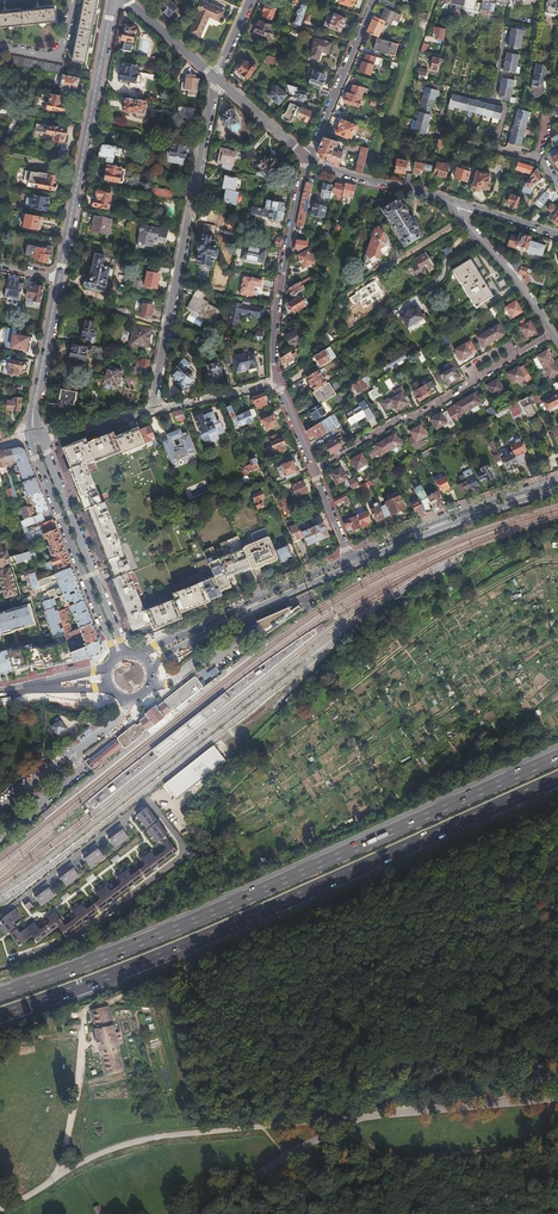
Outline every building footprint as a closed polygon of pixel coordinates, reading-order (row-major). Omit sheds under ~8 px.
[(72,63),(85,65),(98,0),(97,0),(85,0),(72,63)] [(155,10),(160,14),(162,13),(168,19),(176,10),(164,0),(155,10)] [(290,4),(297,6),(292,22),(299,25),(306,5),(299,3),(299,2),(294,0),(291,0),(290,4)] [(375,5),(383,8),(390,10),(392,4),(386,2),(381,0),(377,0),(375,5)] [(506,7),(514,9),(515,0),(507,0),(506,7)] [(543,12),(555,15),(557,1),(557,0),(546,0),(543,12)] [(188,31),(188,32),(199,38),(200,37),(199,37),(209,17),(220,23),(225,13),(203,1),(197,11),(200,13),(197,17),(196,17),(188,31)] [(483,2),(482,9),(495,11),(496,4),(483,2)] [(261,11),(261,14),(271,17),(275,7),(261,3),(259,10),(261,11)] [(372,14),(370,17),(382,21),(386,23),(391,25),(396,13),(390,10),(383,8),(381,13),(380,17),(377,16),(372,14)] [(56,22),(55,9),(0,14),(0,27),(56,22)] [(337,34),(339,29),(342,24),(343,19),(331,14),(327,24),(325,28),(337,34)] [(370,17),(364,33),(377,37),(379,34),(377,33),(382,21),(370,17)] [(259,21),(255,32),(267,36),(270,25),(259,21)] [(122,32),(120,39),(122,40),(121,46),(123,46),(122,56),(129,57),(131,48),(132,48),(134,40),(136,40),(137,34),(135,34),(136,28),(125,25),(124,32),(122,32)] [(433,39),(441,40),(443,33),(440,33),(441,29),(432,27),(431,34),(434,34),(433,39)] [(509,29),(506,46),(518,48),(521,31),(509,29)] [(286,36),(294,39),(297,33),(288,30),(286,36)] [(314,39),(308,57),(316,60),(319,52),(326,54),(329,44),(314,39)] [(375,39),(371,51),(392,57),(395,46),(375,39)] [(505,54),(502,71),(513,73),(516,56),(505,54)] [(271,58),(266,56),(261,62),(266,65),(271,58)] [(15,57),(13,65),(16,65),(63,75),(65,67),(15,57)] [(146,65),(155,67),(157,58),(151,57),(151,61),(147,60),(146,65)] [(232,75),(244,87),(250,78),(247,76),(253,68),(252,67),(254,65),(250,62),(248,64),(240,58),(239,59),(237,62),(233,68),(231,72),(232,73),(232,75)] [(436,65),(441,67),(442,60),(431,58),(428,69),(435,70),(436,65)] [(360,62),(357,72),(368,76),(371,66),(360,62)] [(388,68),(396,71),(398,65),(390,63),(388,68)] [(546,65),(534,63),(533,69),(534,70),(534,71),(532,71),(531,75),(534,78),(533,78),(532,79),(532,80),(531,80),(531,81),(532,81),(532,82),(533,83),(530,85),(529,90),(533,102),(534,101),(535,101),(536,101),(537,101),(538,100),(539,100),(540,99),(540,98),(541,98),(541,97),(542,96),(542,95),(542,94),(543,93),(543,92),(543,91),(542,90),(542,89),(540,86),(541,81),(544,79),(546,65)] [(124,65),(120,81),(141,85),(143,78),(134,76),(135,72),(132,71),(133,66),(124,65)] [(426,72),(415,69),(414,75),(425,78),(426,72)] [(312,72),(307,85),(318,89),(323,76),(312,72)] [(76,91),(79,78),(64,75),(64,76),(62,87),(61,91),(70,92),(70,89),(76,91)] [(196,76),(186,75),(185,83),(182,82),(181,90),(188,91),(188,96),(197,97),(199,78),(196,78),(196,76)] [(501,78),(497,96),(500,96),(500,100),(508,101),(512,81),(501,78)] [(0,85),(0,91),(3,94),(14,90),(15,83),(4,80),(0,85)] [(412,129),(412,132),(423,135),(423,132),(424,132),(430,108),(434,91),(436,91),(437,86),(423,83),(418,105),(414,121),(412,129)] [(296,88),(283,84),(287,94),(291,96),(291,98),(303,102),(306,93),(296,90),(296,88)] [(348,94),(360,97),(363,89),(351,85),(348,94)] [(273,88),(265,97),(276,106),(283,97),(273,88)] [(39,93),(38,100),(44,101),(46,101),(46,100),(48,95),(39,93)] [(45,107),(44,108),(62,112),(64,101),(62,98),(63,96),(60,95),(56,94),(55,94),(48,93),(48,95),(46,100),(46,101),(44,101),(43,106),(45,107)] [(348,94),(344,93),(341,103),(356,108),(360,97),(348,94)] [(449,95),(446,107),(497,119),(500,107),(449,95)] [(303,102),(291,98),(290,97),(286,102),(289,103),(301,106),(303,102)] [(146,102),(122,99),(122,102),(123,103),(126,103),(125,109),(126,111),(136,113),(138,111),(138,109),(145,110),(146,102)] [(306,108),(301,106),(300,109),(288,104),(284,114),(283,114),(281,114),(280,115),(280,116),(279,116),(279,118),(279,119),(280,120),(281,121),(288,124),(291,118),(305,123),(309,113),(305,111),(306,108)] [(505,143),(504,148),(517,152),(519,147),(518,146),(520,137),(522,138),(524,130),(522,129),(525,120),(527,120),(529,112),(516,108),(506,143),(505,143)] [(226,115),(223,116),(224,118),(221,119),(224,127),(230,125),(231,128),(239,125),(235,115),(234,116),(232,109),(225,112),(226,115)] [(337,126),(335,134),(349,139),(354,126),(338,120),(336,126),(337,126)] [(64,140),(66,140),(67,136),(68,137),(69,136),(70,133),(69,131),(68,131),(68,130),(60,128),(54,127),(38,124),(36,134),(54,138),(54,141),(57,142),(57,145),(63,146),(64,140)] [(317,159),(337,167),(339,159),(342,151),(337,149),(336,152),(330,150),(332,146),(334,147),(336,141),(321,138),(315,152),(317,159)] [(147,149),(155,150),(157,140),(149,139),(147,149)] [(104,161),(111,162),(112,154),(119,155),(120,148),(102,144),(99,156),(105,158),(104,161)] [(171,144),(169,156),(185,159),(186,152),(185,152),(186,147),(171,144)] [(344,144),(342,151),(345,152),(352,153),(353,151),(350,151),(351,145),(344,144)] [(358,153),(354,173),(360,175),(361,172),(366,149),(351,145),(350,151),(353,151),(358,153)] [(221,146),(218,161),(234,164),(236,150),(230,149),(230,147),(221,146)] [(244,153),(248,161),(249,160),(255,153),(249,147),(244,153)] [(555,155),(553,152),(548,155),(556,167),(557,166),(557,153),(555,155)] [(244,153),(244,154),(239,161),(244,167),(248,161),(244,153)] [(501,165),(503,156),(496,155),(494,164),(501,165)] [(259,175),(261,176),(266,179),(279,163),(273,158),(271,160),(269,158),(267,159),(265,157),(258,165),(263,170),(259,175)] [(395,159),(393,171),(402,173),(405,161),(395,159)] [(423,164),(414,163),(412,173),(417,174),(418,171),(421,171),(423,164)] [(435,163),(432,174),(443,178),(446,166),(435,163)] [(457,165),(452,163),(449,178),(465,182),(468,172),(466,171),(467,167),(460,166),(459,169),(456,168),(457,165)] [(532,165),(526,164),(525,166),(522,164),(517,163),(515,170),(530,174),(532,165)] [(107,165),(104,181),(122,185),(126,169),(107,165)] [(541,177),(535,168),(529,176),(530,178),(526,181),(524,184),(522,186),(520,192),(529,195),(529,194),(529,193),(529,192),(530,192),(530,191),(530,190),(531,189),(531,188),(532,187),(532,186),(533,186),(533,185),(534,184),(533,183),(541,177)] [(38,171),(29,169),(28,170),(27,170),(26,170),(24,178),(24,179),(25,179),(26,180),(26,181),(38,183),(37,186),(54,189),(55,182),(56,174),(38,171)] [(474,176),(471,187),(474,188),(473,191),(477,192),(478,187),(486,190),(488,183),(486,182),(488,173),(482,171),(481,174),(472,172),(471,176),(474,176)] [(224,174),(221,187),(225,188),(222,201),(236,204),(238,191),(235,190),(237,177),(224,174)] [(301,199),(308,201),(312,186),(306,184),(305,184),(301,199)] [(334,184),(331,195),(336,196),(335,200),(339,201),(343,186),(334,184)] [(322,185),(319,198),(327,200),(331,187),(322,185)] [(553,190),(550,185),(540,198),(544,202),(548,197),(553,190)] [(347,199),(351,200),(352,199),(354,188),(344,186),(340,203),(346,205),(347,199)] [(96,191),(93,206),(109,210),(112,194),(109,193),(110,189),(101,187),(100,192),(96,191)] [(152,193),(179,199),(181,191),(171,190),(171,191),(153,188),(152,193)] [(557,196),(553,190),(548,197),(550,200),(557,196)] [(26,198),(25,203),(27,206),(45,209),(48,194),(33,191),(32,197),(29,196),(26,198)] [(509,205),(508,207),(514,209),(517,198),(507,195),(505,204),(509,205)] [(268,203),(267,206),(266,209),(283,212),(285,202),(284,202),(284,200),(279,199),(279,201),(268,199),(268,203)] [(298,213),(305,214),(308,201),(301,199),(298,213)] [(397,201),(380,211),(383,216),(385,215),(401,242),(399,243),(402,248),(419,238),(397,201)] [(557,226),(557,219),(557,209),(550,203),(546,208),(550,212),(546,216),(557,226)] [(253,206),(251,213),(264,216),(263,217),(268,218),(268,217),(270,217),(270,219),(277,220),(277,219),(284,220),(285,213),(283,212),(266,209),(253,206)] [(313,206),(310,215),(322,218),(324,208),(313,206)] [(203,207),(201,215),(217,218),(218,210),(203,207)] [(43,228),(46,216),(30,213),(28,225),(43,228)] [(298,213),(295,227),(301,228),(305,214),(298,213)] [(92,217),(88,232),(107,236),(110,221),(92,217)] [(141,225),(138,242),(144,243),(143,244),(152,246),(153,238),(157,238),(157,240),(165,241),(168,230),(141,225)] [(451,227),(443,232),(445,236),(453,231),(451,227)] [(376,228),(360,274),(361,275),(371,268),(372,270),(376,267),(379,259),(378,258),(380,257),(382,252),(383,251),(385,254),(387,253),(388,250),(385,246),(389,244),(382,233),(381,234),(377,228),(376,228)] [(200,250),(197,263),(211,266),(212,257),(216,258),(218,247),(215,246),(215,245),(216,244),(217,242),(215,240),(212,239),(211,241),(210,240),(210,237),(203,235),(202,240),(200,240),(198,250),(200,250)] [(510,236),(507,246),(514,249),(519,250),(541,257),(544,247),(528,242),(529,239),(523,237),(522,240),(517,238),(510,236)] [(27,242),(25,251),(36,253),(35,256),(42,258),(43,252),(48,253),(50,243),(48,240),(44,239),(42,240),(41,243),(31,241),(30,243),(27,242)] [(296,250),(295,252),(305,247),(305,243),(295,241),(293,250),(296,250)] [(241,246),(239,260),(264,265),(267,251),(241,246)] [(306,251),(295,256),(302,269),(313,263),(306,251)] [(423,253),(411,260),(421,276),(427,272),(425,269),(430,266),(423,253)] [(84,279),(83,283),(85,284),(107,290),(109,281),(104,280),(106,272),(111,273),(113,267),(103,265),(105,256),(94,254),(88,278),(86,278),(84,279)] [(461,282),(458,283),(473,308),(474,307),(475,309),(477,307),(480,313),(485,310),(482,303),(491,298),(469,260),(454,269),(461,282)] [(208,278),(211,266),(197,263),(195,275),(208,278)] [(520,265),(517,274),(529,288),(532,275),(525,273),(527,267),(520,265)] [(451,271),(458,283),(461,282),(454,269),(451,271)] [(146,271),(143,285),(156,288),(159,273),(146,271)] [(243,274),(239,292),(252,295),(253,288),(252,288),(253,284),(260,286),(262,278),(243,274)] [(22,293),(23,284),(23,283),(18,282),(19,277),(9,275),(5,297),(20,300),(22,293)] [(356,298),(351,302),(354,307),(365,300),(364,299),(373,294),(376,299),(382,296),(374,281),(363,288),(362,286),(356,290),(357,291),(353,294),(356,298)] [(291,297),(302,290),(298,283),(287,289),(289,293),(291,297)] [(23,284),(22,293),(25,293),(25,297),(32,298),(31,300),(40,302),(43,286),(35,285),(34,286),(23,284)] [(116,295),(111,317),(119,319),(123,296),(116,295)] [(221,323),(224,312),(207,302),(207,301),(202,298),(200,300),(192,295),(187,303),(196,309),(197,307),(198,306),(201,308),(203,309),(199,315),(212,323),(215,319),(221,323)] [(297,298),(287,304),(292,313),(303,307),(297,298)] [(238,313),(261,318),(263,309),(240,304),(240,303),(231,302),(227,323),(235,325),(238,313)] [(552,302),(545,307),(548,312),(556,307),(552,302)] [(142,303),(139,315),(150,317),(153,305),(142,303)] [(516,304),(506,310),(511,318),(521,312),(516,304)] [(500,318),(493,307),(486,310),(493,322),(500,318)] [(409,322),(404,324),(409,332),(426,323),(419,310),(406,316),(409,322)] [(85,320),(82,338),(90,340),(90,342),(93,342),(96,330),(93,329),(94,322),(85,320)] [(528,322),(518,328),(525,339),(535,333),(528,322)] [(149,338),(151,333),(151,328),(134,325),(130,343),(144,345),(145,341),(149,342),(149,338)] [(484,332),(490,342),(502,335),(496,325),(484,332)] [(482,347),(490,342),(484,332),(480,326),(476,328),(480,334),(476,337),(482,347)] [(286,336),(284,337),(289,346),(298,341),(293,332),(294,331),(291,327),(284,331),(286,336)] [(26,331),(17,329),(16,335),(14,335),(5,333),(4,337),(2,345),(11,347),(26,350),(28,338),(25,337),(26,331)] [(464,344),(453,350),(455,354),(454,355),(458,362),(470,354),(464,344)] [(73,345),(70,357),(86,360),(88,348),(73,345)] [(105,348),(89,345),(89,346),(94,347),(94,350),(98,351),(97,356),(104,357),(105,348)] [(413,347),(410,349),(408,351),(411,356),(415,353),(416,353),(413,347)] [(322,350),(312,356),(318,368),(329,361),(322,350)] [(411,356),(408,351),(407,350),(386,362),(389,367),(407,356),(408,358),(411,356)] [(419,351),(416,353),(415,353),(421,363),(425,361),(419,351)] [(255,352),(235,356),(237,372),(249,369),(250,372),(258,370),(258,368),(259,367),(255,352)] [(542,368),(552,362),(545,352),(535,358),(536,358),(542,368)] [(291,361),(287,354),(279,359),(279,361),(282,366),(291,361)] [(140,366),(147,367),(148,359),(141,358),(141,360),(136,359),(135,363),(140,364),(140,366)] [(531,361),(537,370),(542,368),(536,358),(531,361)] [(23,362),(9,359),(9,361),(3,359),(1,360),(0,363),(2,365),(4,366),(3,372),(9,373),(18,375),(20,369),(22,369),(23,368),(24,368),(25,368),(25,365),(24,364),(23,364),(23,362)] [(452,359),(447,363),(449,366),(448,370),(439,375),(441,379),(443,378),(444,380),(447,385),(457,378),(451,368),(456,365),(452,359)] [(190,378),(194,374),(187,368),(189,366),(186,362),(183,360),(180,363),(177,366),(178,367),(173,372),(174,373),(170,378),(184,391),(193,381),(190,378)] [(552,362),(542,368),(548,378),(557,373),(557,372),(552,362)] [(140,366),(131,364),(130,371),(136,373),(139,371),(146,373),(147,367),(140,366)] [(218,365),(208,367),(211,381),(221,378),(218,365)] [(449,366),(437,373),(439,375),(448,370),(449,366)] [(516,368),(506,374),(512,384),(522,378),(516,368)] [(105,383),(118,385),(119,384),(122,385),(123,376),(120,375),(121,370),(115,369),(114,372),(107,371),(105,383)] [(435,369),(431,371),(437,381),(441,379),(439,375),(435,369)] [(316,371),(305,378),(310,386),(325,376),(322,371),(318,374),(316,371)] [(369,378),(368,373),(350,385),(352,389),(354,387),(357,391),(366,385),(364,382),(366,380),(369,378)] [(325,376),(310,386),(313,392),(324,385),(323,382),(327,379),(325,376)] [(11,389),(13,381),(4,378),(3,391),(6,392),(7,388),(11,389)] [(430,380),(414,390),(419,400),(436,390),(430,380)] [(495,380),(485,386),(492,396),(501,390),(495,380)] [(96,389),(89,382),(88,384),(91,400),(98,398),(96,389)] [(117,393),(118,385),(105,383),(103,390),(117,393)] [(327,383),(324,385),(313,392),(314,392),(317,399),(315,400),(318,405),(319,404),(324,401),(334,395),(327,383)] [(408,400),(409,399),(401,386),(393,391),(396,396),(389,400),(388,398),(384,400),(388,408),(392,405),(394,408),(395,409),(408,402),(408,400)] [(74,404),(77,391),(60,389),(59,398),(61,399),(60,405),(67,406),(67,403),(74,404)] [(370,390),(365,393),(369,401),(377,397),(372,389),(370,390)] [(538,401),(535,403),(540,413),(557,404),(557,391),(538,401)] [(264,393),(252,398),(256,408),(266,404),(264,399),(266,398),(264,393)] [(473,393),(462,399),(468,410),(479,403),(473,393)] [(7,401),(7,408),(19,409),(20,397),(14,397),(13,401),(7,401)] [(444,413),(449,420),(457,415),(458,416),(468,410),(462,399),(452,405),(453,408),(444,413)] [(319,404),(325,413),(330,410),(324,401),(319,404)] [(347,418),(344,420),(348,427),(364,418),(366,422),(373,419),(362,401),(356,405),(357,407),(344,415),(347,418)] [(516,402),(506,408),(511,418),(512,418),(522,413),(519,408),(516,402)] [(318,405),(308,411),(313,420),(320,416),(325,413),(319,404),(318,405)] [(230,405),(226,406),(232,419),(236,417),(234,412),(230,405)] [(494,414),(490,406),(484,409),(488,417),(494,414)] [(234,412),(236,417),(238,422),(246,420),(249,428),(256,425),(252,417),(249,409),(248,407),(234,412)] [(183,409),(174,411),(179,422),(187,418),(183,409)] [(503,409),(494,414),(496,417),(505,413),(503,409)] [(204,414),(195,417),(202,433),(203,433),(202,436),(203,438),(205,440),(207,441),(212,441),(215,441),(217,441),(219,438),(220,434),(222,433),(224,432),(226,431),(225,427),(222,424),(221,420),(218,421),(214,411),(204,415),(204,414)] [(444,413),(444,412),(440,415),(440,413),(430,419),(436,429),(442,426),(444,428),(447,426),(449,428),(452,426),(449,420),(444,413)] [(332,414),(304,431),(308,442),(314,439),(315,440),(339,425),(332,414)] [(267,416),(260,419),(262,424),(265,423),(267,429),(277,425),(274,419),(269,421),(267,416)] [(145,442),(148,450),(159,445),(151,425),(142,429),(147,441),(145,442)] [(136,458),(149,452),(148,450),(145,442),(139,427),(116,436),(121,449),(137,489),(142,487),(144,492),(158,487),(149,467),(141,470),(136,458)] [(410,438),(405,440),(411,450),(419,445),(417,440),(423,437),(417,427),(407,433),(410,438)] [(169,434),(170,437),(166,439),(166,441),(165,441),(174,464),(178,462),(179,462),(179,461),(179,460),(180,460),(180,459),(190,455),(189,454),(197,453),(189,434),(189,433),(188,433),(187,433),(186,433),(183,434),(182,430),(169,434)] [(121,449),(116,436),(114,432),(88,442),(86,439),(73,444),(72,442),(69,444),(68,441),(55,446),(64,467),(66,471),(69,480),(73,489),(75,493),(76,496),(79,495),(80,500),(84,509),(82,510),(84,515),(86,519),(88,524),(90,529),(92,534),(94,539),(96,544),(98,549),(100,554),(102,559),(106,557),(109,566),(111,570),(112,574),(113,577),(108,579),(121,613),(124,620),(129,634),(148,627),(148,629),(149,631),(172,622),(181,619),(179,613),(208,601),(212,599),(219,596),(213,579),(172,594),(174,599),(143,611),(128,572),(131,571),(104,501),(101,502),(85,462),(121,449)] [(276,433),(267,437),(272,448),(272,449),(273,449),(275,453),(284,449),(282,444),(285,443),(282,438),(279,439),(276,433)] [(394,434),(382,441),(388,451),(395,447),(397,450),(403,446),(399,439),(397,440),(394,434)] [(338,449),(333,440),(322,447),(327,455),(338,449)] [(388,451),(382,441),(373,446),(375,449),(370,452),(366,454),(370,461),(388,451)] [(497,454),(492,442),(488,444),(494,456),(497,454)] [(508,444),(513,455),(519,467),(524,464),(528,462),(524,453),(519,442),(513,445),(511,442),(508,444)] [(19,446),(10,448),(13,457),(15,458),(18,457),(21,465),(23,464),(27,477),(35,475),(25,449),(19,446)] [(360,454),(350,460),(356,470),(366,464),(360,454)] [(501,461),(497,454),(494,456),(492,456),(496,463),(501,461)] [(513,455),(501,461),(506,472),(519,467),(513,455)] [(251,461),(249,462),(250,466),(246,468),(248,473),(254,470),(254,471),(260,468),(257,463),(259,462),(257,456),(250,459),(251,461)] [(4,463),(5,464),(8,475),(9,479),(19,476),(14,460),(4,463)] [(287,481),(300,475),(298,471),(296,472),(292,462),(285,465),(284,462),(280,464),(287,481)] [(481,472),(476,474),(479,481),(484,479),(486,482),(493,478),(489,470),(491,469),(489,465),(479,469),(481,472)] [(339,468),(329,474),(335,485),(345,479),(339,468)] [(477,485),(471,471),(463,475),(469,488),(477,485)] [(469,488),(463,475),(457,477),(460,484),(456,486),(460,496),(467,493),(466,490),(469,488)] [(356,485),(352,477),(344,481),(349,489),(354,487),(356,485)] [(443,478),(435,482),(439,491),(442,489),(443,491),(448,489),(443,478)] [(17,480),(10,482),(14,497),(14,499),(22,497),(17,480)] [(302,481),(291,485),(296,496),(307,491),(302,481)] [(14,497),(10,482),(6,483),(5,484),(9,499),(14,497)] [(41,490),(38,482),(27,486),(30,494),(41,490)] [(410,484),(419,502),(424,512),(430,510),(427,503),(429,502),(427,498),(420,485),(415,487),(413,483),(410,484)] [(41,490),(30,494),(36,510),(33,511),(32,507),(27,508),(30,516),(49,508),(41,490)] [(262,492),(252,496),(257,508),(264,506),(261,499),(264,497),(262,492)] [(282,502),(278,503),(281,509),(282,508),(283,511),(285,510),(287,515),(292,512),(284,494),(279,496),(282,502)] [(349,504),(343,494),(332,499),(334,505),(343,501),(345,505),(349,504)] [(427,498),(429,502),(432,509),(437,507),(441,505),(435,494),(427,498)] [(14,499),(17,507),(20,506),(26,504),(27,504),(27,502),(25,496),(22,497),(14,499)] [(384,519),(389,529),(394,527),(389,517),(394,514),(399,512),(405,509),(399,497),(393,500),(392,498),(387,500),(389,502),(384,504),(385,506),(379,509),(384,519)] [(419,502),(410,506),(414,513),(417,512),(419,516),(425,514),(424,512),(419,502)] [(26,504),(20,506),(24,518),(30,516),(27,508),(26,504)] [(379,509),(376,504),(371,507),(372,510),(369,511),(376,523),(384,519),(379,509)] [(24,518),(20,520),(22,526),(25,525),(39,519),(40,522),(39,520),(44,518),(45,521),(53,518),(49,508),(30,516),(24,518)] [(362,508),(353,512),(355,515),(356,517),(365,513),(362,508)] [(356,517),(361,529),(366,527),(365,524),(369,522),(365,513),(356,517)] [(25,525),(22,526),(22,527),(24,532),(24,534),(26,540),(43,533),(56,528),(53,520),(53,518),(45,521),(44,518),(39,520),(40,522),(41,524),(42,527),(34,530),(33,529),(30,530),(29,529),(27,530),(26,527),(25,525)] [(297,522),(300,528),(308,524),(306,518),(297,522)] [(345,519),(341,521),(346,533),(357,529),(357,532),(360,531),(354,518),(346,521),(345,519)] [(288,525),(294,540),(298,539),(298,538),(303,536),(301,532),(300,528),(297,522),(297,521),(288,525)] [(301,532),(303,536),(307,545),(328,536),(322,523),(301,532)] [(56,528),(43,533),(45,538),(47,537),(50,543),(49,543),(47,544),(51,554),(54,553),(64,549),(64,548),(56,528)] [(243,549),(250,566),(251,568),(256,565),(257,568),(263,565),(263,566),(268,564),(268,565),(274,563),(273,559),(278,557),(266,529),(251,535),(255,544),(243,549)] [(219,558),(226,576),(250,566),(243,549),(238,537),(221,544),(226,556),(219,558)] [(27,545),(29,550),(30,555),(37,553),(34,543),(27,545)] [(286,543),(275,548),(280,559),(287,557),(287,555),(291,553),(286,543)] [(215,548),(202,553),(213,579),(218,593),(231,588),(226,576),(219,558),(215,548)] [(17,594),(9,567),(4,569),(3,565),(10,563),(10,564),(31,559),(30,555),(29,550),(21,552),(21,553),(14,554),(8,556),(6,549),(0,550),(0,582),(4,597),(17,594)] [(55,557),(44,561),(46,566),(57,562),(60,569),(71,565),(71,564),(64,549),(54,553),(55,557)] [(398,552),(386,558),(388,564),(401,558),(398,552)] [(54,596),(63,593),(80,587),(71,565),(60,569),(36,578),(40,591),(43,600),(54,596)] [(30,594),(40,591),(36,578),(34,568),(24,571),(30,594)] [(77,588),(63,593),(66,603),(72,601),(73,604),(85,600),(84,598),(80,587),(77,588)] [(64,655),(71,654),(70,650),(64,632),(58,610),(56,605),(55,599),(54,596),(43,600),(42,600),(44,609),(43,609),(48,627),(49,627),(54,642),(47,644),(53,664),(66,661),(64,655)] [(92,619),(85,600),(73,604),(71,605),(79,626),(81,625),(93,621),(92,619)] [(3,634),(11,631),(11,630),(15,629),(35,623),(29,603),(0,612),(0,625),(3,634)] [(65,607),(58,610),(64,632),(72,629),(73,628),(65,607)] [(267,622),(256,628),(258,633),(282,621),(279,614),(267,621),(267,622)] [(97,630),(93,621),(81,625),(83,631),(86,639),(88,643),(100,639),(97,630)] [(13,669),(0,625),(0,673),(13,669)] [(73,628),(72,629),(74,635),(83,631),(81,625),(79,626),(73,628)] [(72,629),(64,632),(70,650),(79,647),(77,643),(74,635),(72,629)] [(102,646),(100,639),(88,643),(86,644),(91,655),(98,653),(102,646)] [(7,648),(13,669),(29,665),(37,662),(38,665),(44,663),(39,647),(36,645),(32,646),(31,643),(12,649),(11,647),(7,648)] [(47,644),(39,647),(44,663),(45,666),(53,664),(47,644)] [(79,647),(70,650),(72,660),(91,657),(91,655),(86,644),(79,647)] [(91,655),(91,657),(98,656),(102,648),(102,646),(98,653),(91,655)] [(170,696),(163,702),(165,704),(167,707),(169,709),(171,711),(172,711),(173,711),(200,690),(202,688),(203,687),(203,686),(203,685),(202,684),(201,683),(197,678),(196,677),(195,677),(194,677),(186,683),(181,687),(178,690),(176,691),(170,696)] [(171,712),(171,711),(169,709),(167,707),(165,704),(163,702),(160,704),(157,706),(156,705),(153,707),(150,709),(147,712),(144,714),(145,716),(139,721),(141,723),(146,730),(147,731),(171,712)] [(58,718),(48,725),(56,736),(66,729),(58,718)] [(135,725),(119,737),(118,738),(118,739),(117,740),(123,746),(123,747),(124,748),(125,748),(127,747),(143,735),(143,734),(143,733),(146,730),(141,723),(137,726),(136,725),(135,725)] [(122,747),(115,738),(102,749),(90,758),(96,767),(118,749),(122,747)] [(143,878),(142,876),(143,875),(144,874),(146,876),(178,852),(167,837),(166,837),(169,835),(148,807),(138,814),(159,842),(164,838),(165,839),(167,841),(163,843),(167,849),(156,858),(152,852),(142,859),(146,865),(140,869),(142,872),(141,873),(140,873),(138,871),(133,875),(128,870),(118,877),(123,883),(111,891),(107,886),(97,893),(101,899),(95,904),(97,906),(96,907),(95,907),(93,905),(87,910),(83,904),(73,911),(77,917),(66,926),(56,912),(48,918),(51,922),(40,931),(34,923),(20,934),(16,928),(13,924),(20,918),(14,911),(3,919),(5,923),(0,928),(6,935),(11,931),(12,932),(12,933),(11,934),(16,942),(18,941),(22,945),(33,937),(38,943),(58,927),(62,932),(64,931),(68,936),(98,912),(96,910),(98,909),(99,908),(100,910),(143,878)] [(121,827),(108,837),(116,847),(129,837),(121,827)] [(97,846),(84,856),(91,866),(104,856),(97,846)] [(72,866),(59,876),(66,885),(80,876),(72,866)] [(55,895),(47,885),(34,896),(42,905),(55,895)] [(29,900),(24,903),(29,911),(34,907),(29,900)] [(109,1006),(89,1010),(95,1031),(88,1033),(93,1055),(100,1054),(105,1075),(124,1070),(109,1006)]
